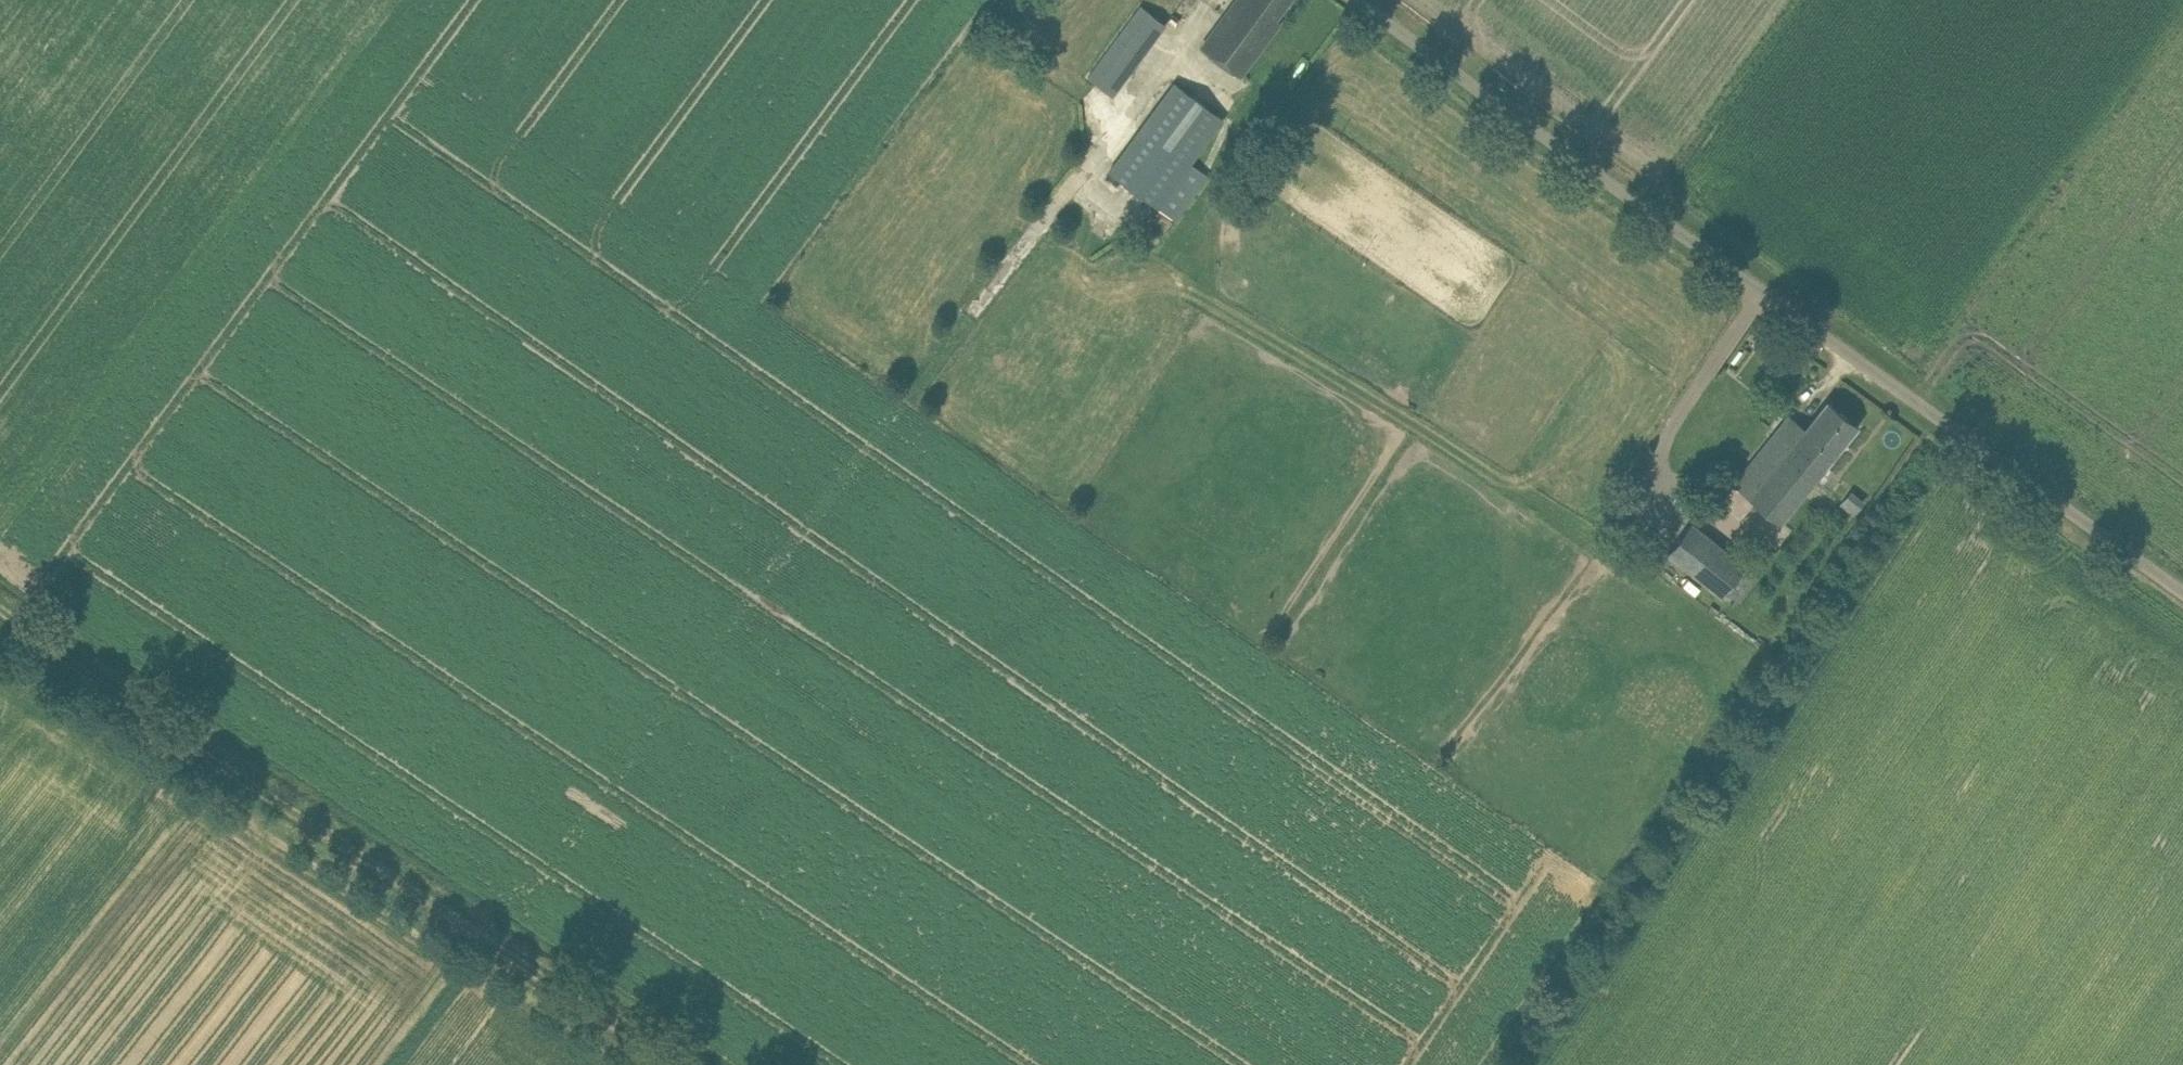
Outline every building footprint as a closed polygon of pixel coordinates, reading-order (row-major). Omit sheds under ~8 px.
[(1243,76),(1282,22),(1277,18),(1291,0),(1237,0),(1203,47),(1243,76)] [(1085,76),(1111,94),(1164,22),(1138,4),(1085,76)] [(1225,118),(1173,82),(1110,171),(1180,219),(1211,175),(1194,162),(1225,118)] [(1734,483),(1782,521),(1859,425),(1829,400),(1806,428),(1789,414),(1734,483)] [(1686,530),(1670,550),(1726,595),(1730,590),(1742,600),(1761,576),(1693,520),(1686,530)]
